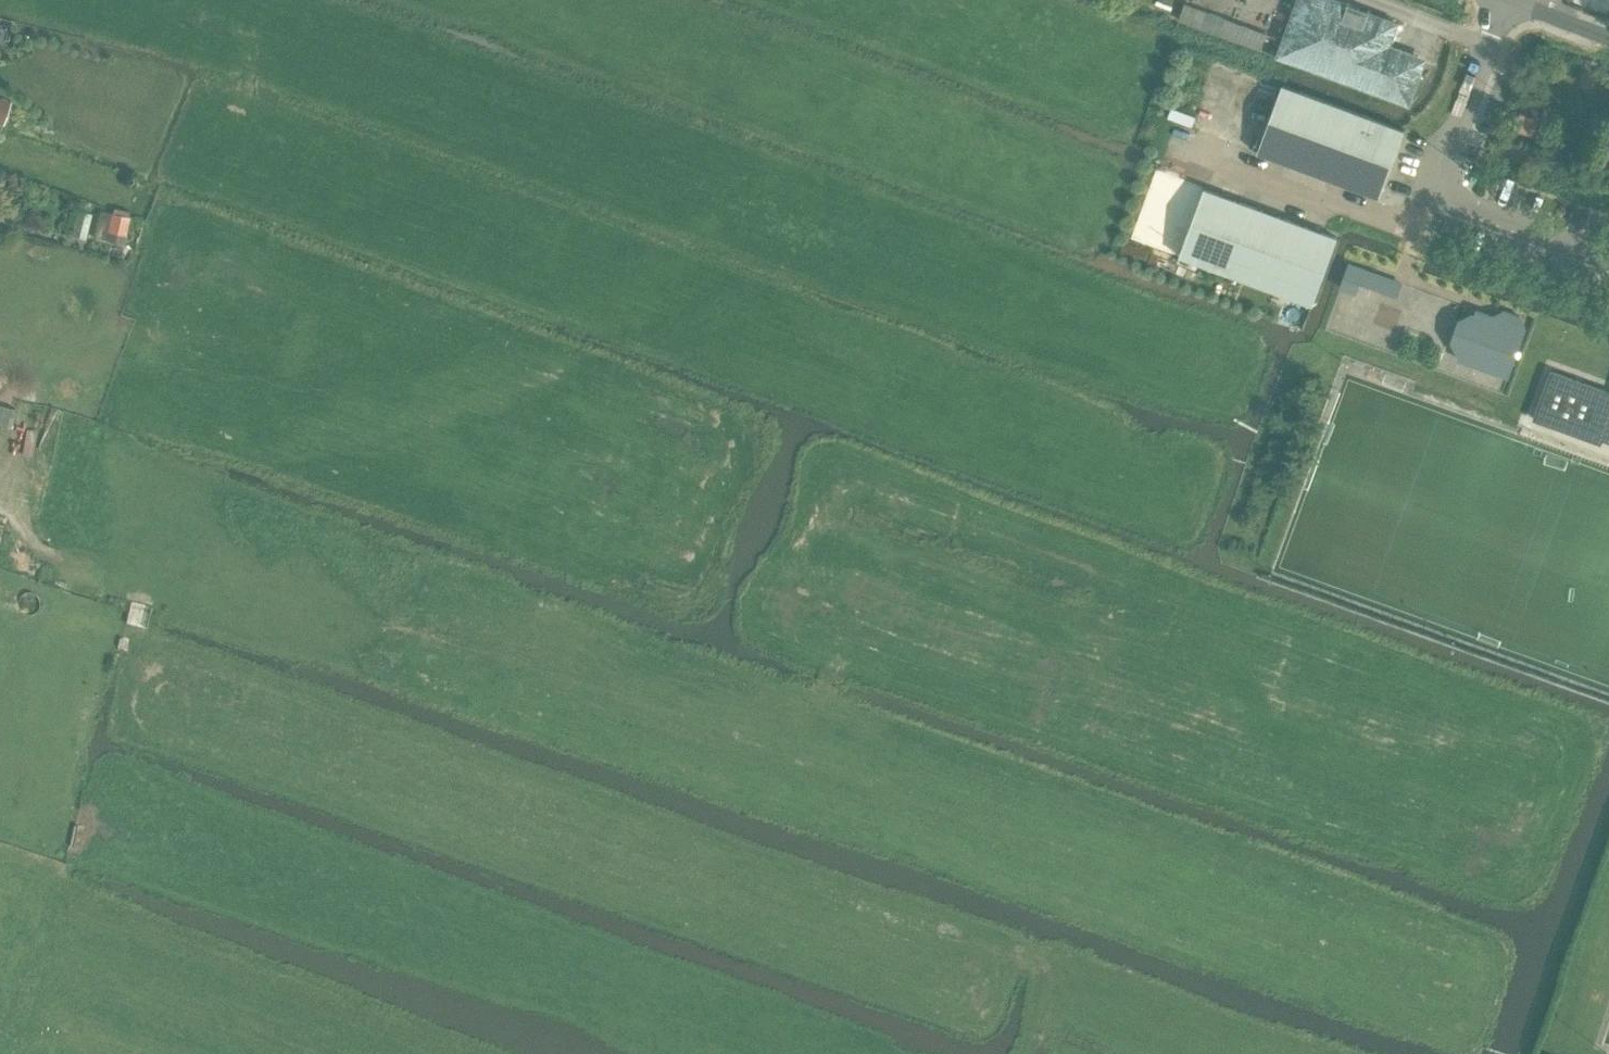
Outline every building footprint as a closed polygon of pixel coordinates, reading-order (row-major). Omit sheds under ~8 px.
[(1421,60),(1385,47),(1395,21),(1337,0),(1301,0),(1280,57),(1406,103),(1421,60)] [(1260,51),(1267,33),(1185,2),(1178,20),(1260,51)] [(1404,129),(1363,114),(1282,84),(1257,152),(1379,197),(1404,129)] [(4,122),(8,110),(0,107),(0,120),(4,122)] [(1522,113),(1517,129),(1532,134),(1538,119),(1522,113)] [(1157,170),(1132,238),(1179,255),(1224,272),(1249,204),(1240,201),(1220,193),(1204,188),(1157,170)] [(68,198),(66,202),(68,206),(71,207),(75,206),(76,202),(75,199),(71,197),(68,198)] [(1249,204),(1224,272),(1268,288),(1293,220),(1284,217),(1257,207),(1249,204)] [(99,210),(93,236),(122,243),(129,211),(113,207),(112,213),(99,210)] [(1293,220),(1268,288),(1312,304),(1337,237),(1322,231),(1301,223),(1293,220)] [(1372,285),(1376,273),(1349,263),(1341,287),(1356,292),(1359,281),(1372,285)] [(1508,321),(1477,309),(1475,314),(1472,313),(1459,319),(1451,340),(1457,352),(1461,354),(1459,358),(1508,376),(1525,327),(1520,316),(1511,312),(1508,321)] [(1602,438),(1608,441),(1608,392),(1551,371),(1534,418),(1600,443),(1602,438)] [(11,427),(14,412),(0,408),(0,424),(11,427)]
